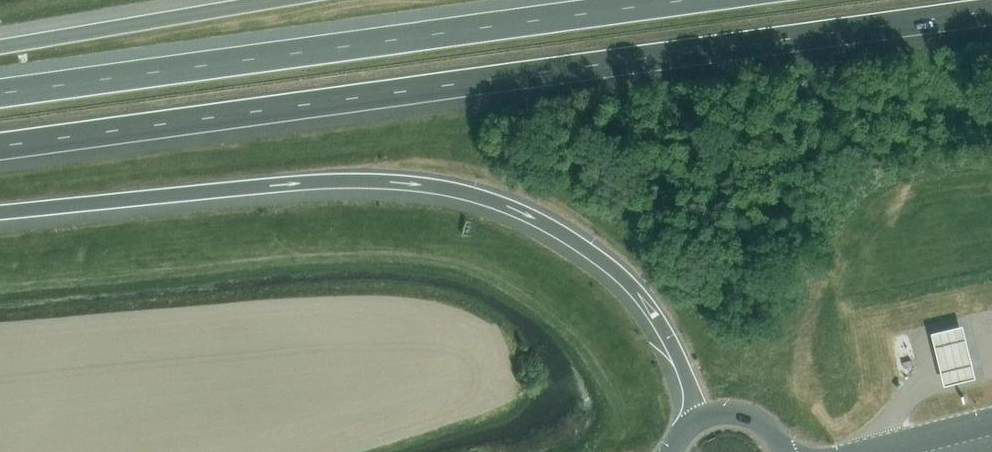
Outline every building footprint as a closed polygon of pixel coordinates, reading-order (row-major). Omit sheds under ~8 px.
[(948,322),(933,326),(935,333),(940,353),(945,374),(947,381),(963,377),(979,374),(977,366),(971,345),(966,325),(964,318),(948,322)] [(913,367),(912,360),(903,362),(905,369),(913,367)]
